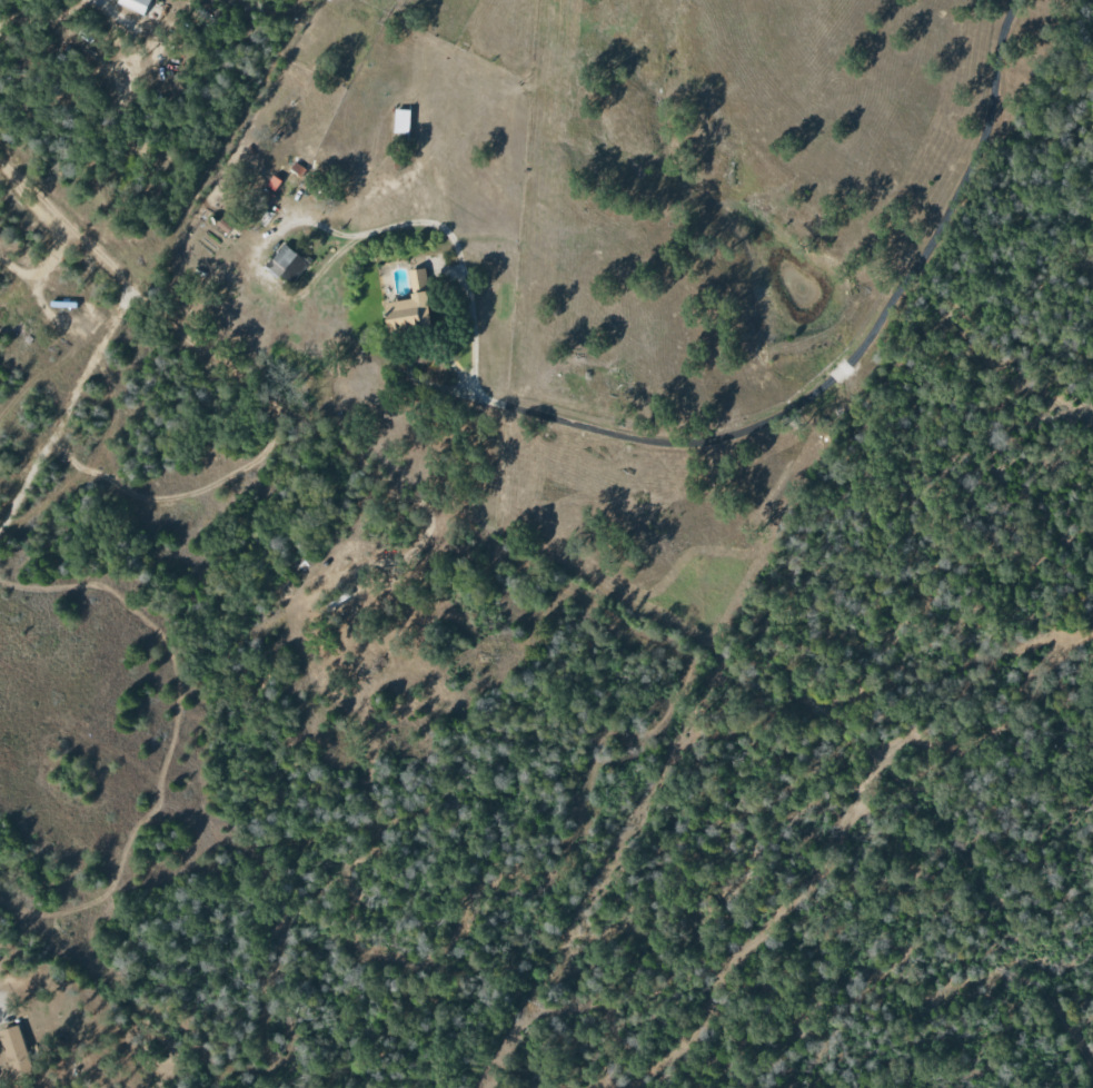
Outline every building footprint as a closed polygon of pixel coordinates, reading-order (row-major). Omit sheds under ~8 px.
[(143,15),(150,0),(118,0),(117,3),(143,15)] [(408,133),(409,109),(394,109),(393,133),(408,133)] [(287,285),(307,264),(284,243),(265,263),(287,285)] [(406,270),(410,299),(383,302),(386,331),(430,326),(423,268),(406,270)] [(33,1073),(18,1025),(0,1030),(0,1039),(13,1079),(33,1073)]
